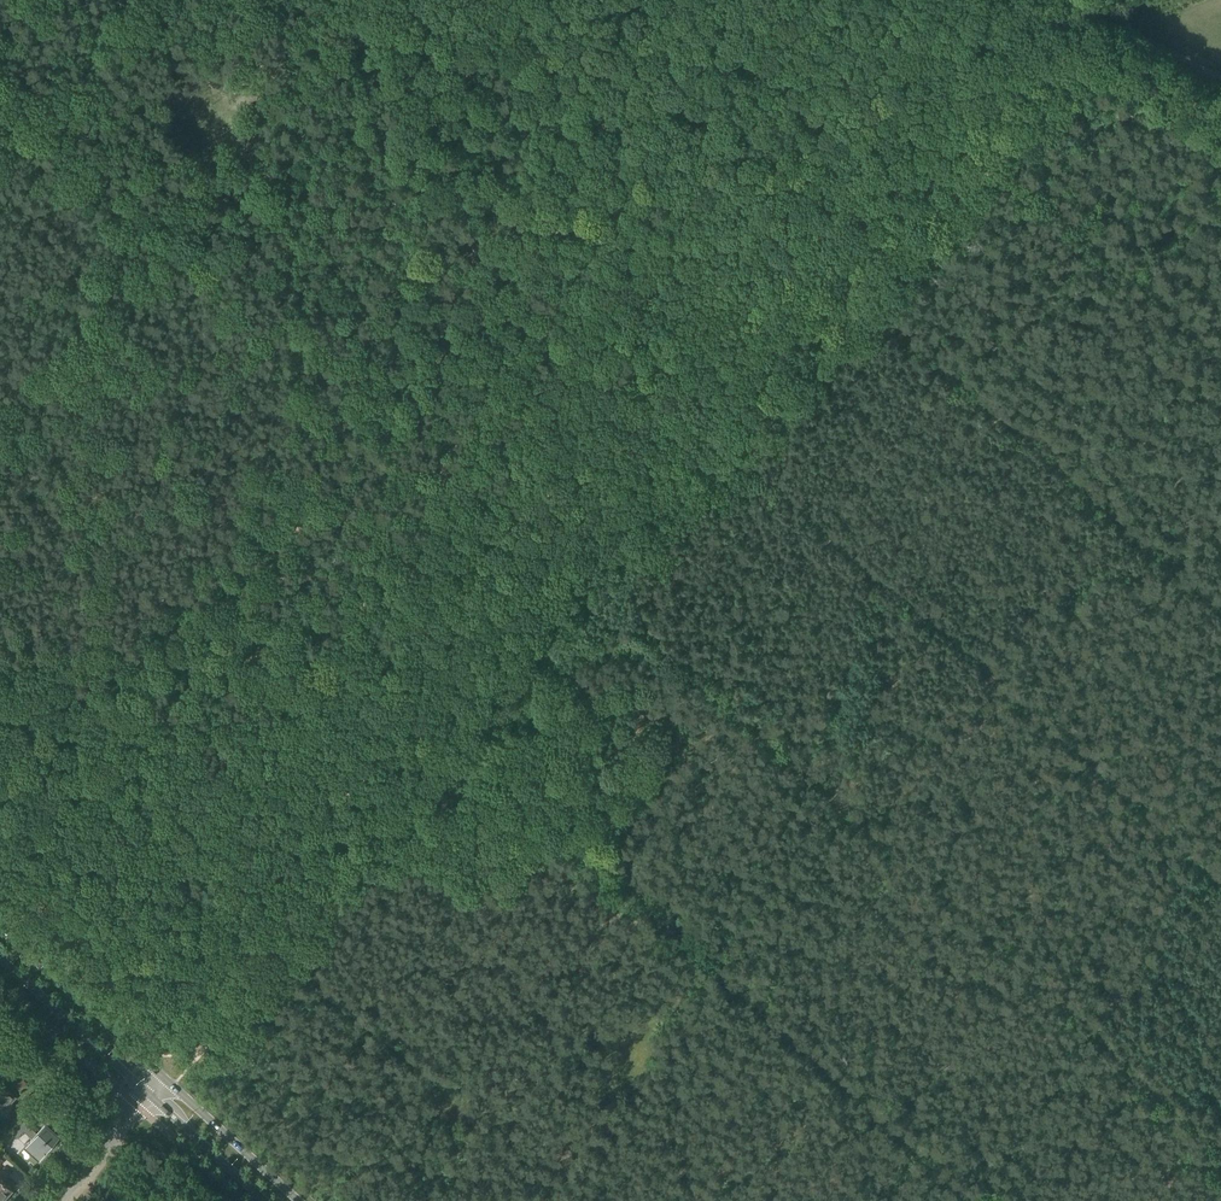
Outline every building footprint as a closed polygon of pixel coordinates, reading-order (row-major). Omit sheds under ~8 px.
[(217,74),(212,86),(229,92),(235,76),(228,73),(226,78),(217,74)] [(21,1090),(27,1084),(21,1079),(16,1085),(21,1090)] [(0,1082),(0,1115),(16,1097),(0,1082)] [(38,1133),(23,1120),(12,1133),(18,1138),(24,1131),(33,1139),(26,1146),(41,1159),(60,1137),(46,1125),(38,1133)] [(0,1177),(0,1198),(3,1200),(14,1189),(0,1177)] [(144,1196),(150,1190),(144,1184),(138,1191),(144,1196)]
